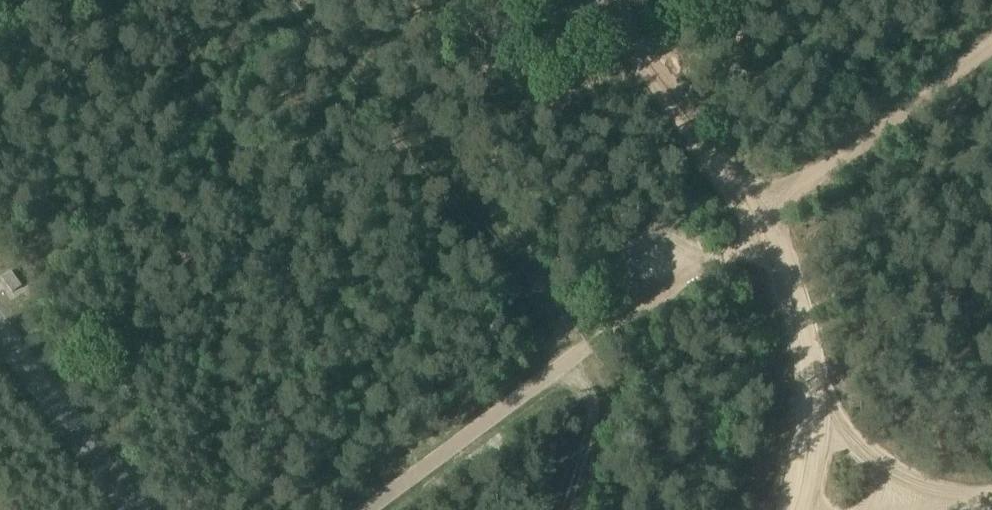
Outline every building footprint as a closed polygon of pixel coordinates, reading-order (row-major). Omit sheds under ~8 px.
[(23,286),(12,271),(2,278),(13,293),(23,286)]
